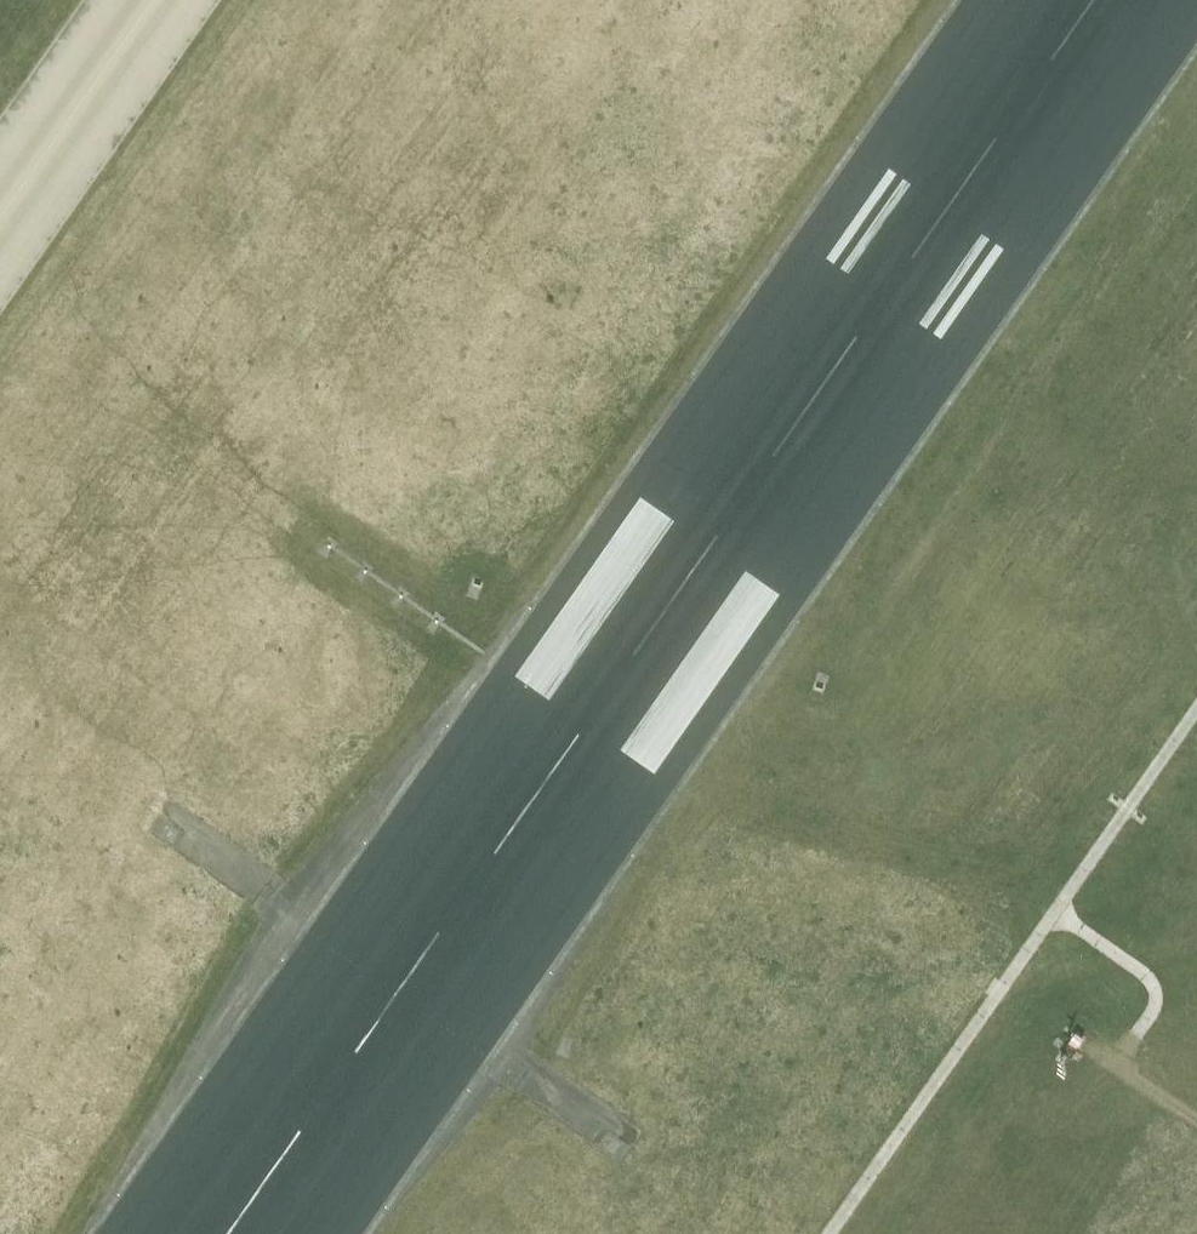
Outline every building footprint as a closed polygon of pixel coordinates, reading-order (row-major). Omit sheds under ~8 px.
[(1067,1042),(1075,1047),(1082,1038),(1074,1032),(1067,1042)]
